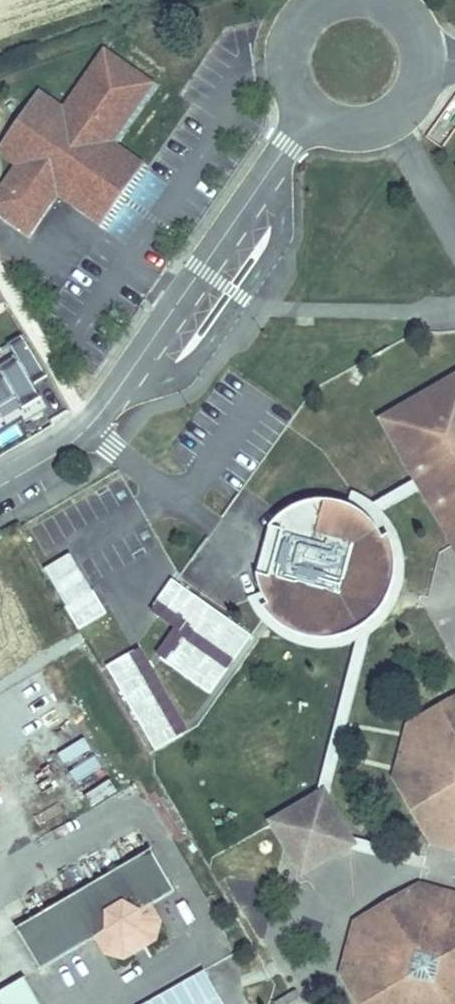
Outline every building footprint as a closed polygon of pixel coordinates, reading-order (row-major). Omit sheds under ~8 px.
[(117,169),(106,161),(117,146),(112,142),(149,88),(149,83),(147,79),(106,52),(66,111),(59,106),(18,164),(26,169),(0,206),(0,214),(30,234),(59,192),(88,211),(117,169)] [(59,106),(40,93),(0,151),(18,164),(59,106)] [(454,139),(454,104),(433,136),(449,148),(454,139)] [(104,223),(144,164),(117,146),(106,161),(117,169),(88,211),(104,223)] [(16,398),(22,408),(40,397),(32,385),(46,376),(22,335),(7,344),(14,356),(0,365),(0,407),(16,398)] [(386,418),(404,449),(399,452),(416,482),(428,475),(432,482),(420,489),(434,512),(439,509),(454,537),(454,378),(386,418)] [(386,418),(381,421),(399,452),(404,449),(386,418)] [(416,482),(377,507),(383,514),(420,489),(432,482),(428,475),(416,482)] [(396,531),(389,519),(383,514),(377,507),(367,500),(355,494),(349,508),(358,512),(369,520),(378,529),(385,541),(391,538),(394,546),(397,558),(398,571),(397,583),(394,596),(388,607),(381,618),(372,627),(361,634),(349,639),(337,642),(324,643),(311,642),(299,639),(287,633),(277,626),(268,617),(264,611),(269,608),(262,595),(249,601),(252,609),(260,620),(270,631),(281,639),(294,646),(308,650),(322,651),(336,651),(350,647),(358,644),(372,636),(386,624),(394,613),(400,600),(404,586),(406,572),(405,558),(402,544),(396,531)] [(397,583),(398,571),(397,558),(394,546),(391,538),(385,541),(378,529),(369,520),(358,512),(349,508),(334,504),(320,503),(307,505),(295,510),(284,517),(274,526),(270,531),(283,534),(270,580),(258,577),(260,587),(262,595),(269,608),(264,611),(268,617),(277,626),(287,633),(299,639),(311,642),(324,643),(337,642),(349,639),(361,634),(372,627),(381,618),(388,607),(394,596),(397,583)] [(439,509),(434,512),(454,549),(454,537),(439,509)] [(75,610),(53,572),(26,588),(48,626),(75,610)] [(27,631),(0,584),(0,646),(27,631)] [(232,655),(154,599),(135,625),(214,681),(232,655)] [(88,632),(75,610),(48,626),(61,648),(88,632)] [(330,806),(372,636),(358,644),(319,801),(325,797),(330,806)] [(191,713),(210,687),(160,652),(141,678),(191,713)] [(164,753),(116,670),(88,686),(136,769),(164,753)] [(412,731),(421,748),(415,771),(399,781),(454,820),(454,707),(412,731)] [(415,771),(421,748),(412,731),(399,781),(415,771)] [(349,841),(330,806),(325,797),(319,801),(275,827),(302,877),(346,851),(352,847),(349,841)] [(430,844),(454,850),(454,830),(430,844)] [(412,858),(349,841),(352,847),(346,851),(409,869),(412,858)] [(152,849),(16,927),(41,971),(94,940),(104,954),(124,958),(155,940),(159,921),(151,907),(177,891),(152,849)] [(454,901),(433,913),(422,893),(359,929),(368,946),(362,969),(345,979),(360,1003),(454,1003),(454,901)] [(362,969),(368,946),(359,929),(345,979),(362,969)] [(0,994),(0,1003),(37,1003),(24,981),(0,994)] [(191,995),(175,1003),(197,1003),(191,995)]
